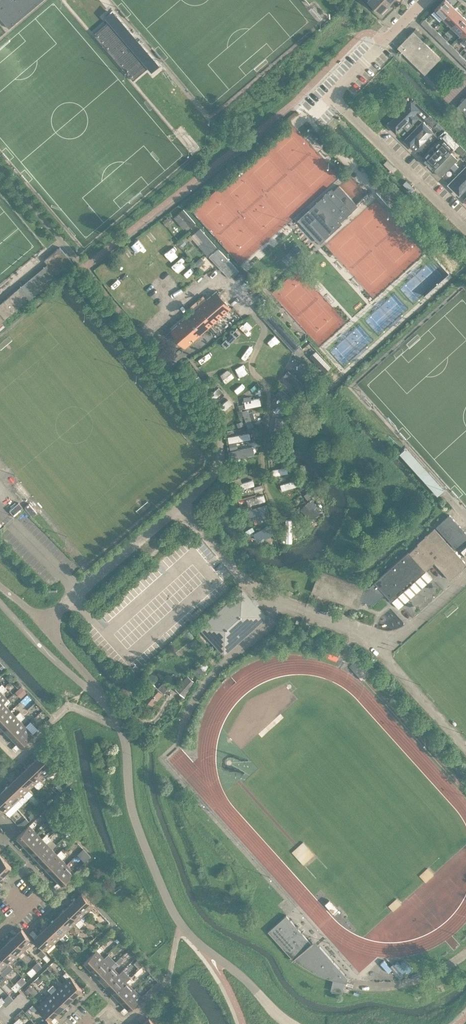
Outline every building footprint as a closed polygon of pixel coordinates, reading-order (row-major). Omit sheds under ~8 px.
[(389,3),(386,0),(367,0),(380,12),(389,3)] [(443,18),(454,7),(447,0),(443,0),(434,9),(435,9),(443,18)] [(462,15),(454,7),(443,18),(452,26),(462,15)] [(460,34),(465,28),(465,19),(462,15),(452,26),(460,34)] [(425,19),(421,23),(425,27),(429,23),(425,19)] [(147,67),(108,21),(99,29),(93,34),(113,58),(133,80),(141,73),(147,67)] [(397,47),(424,74),(440,58),(422,40),(424,37),(415,28),(397,47)] [(438,40),(442,36),(438,32),(434,35),(438,40)] [(446,40),(442,36),(438,40),(443,44),(446,40)] [(455,56),(459,53),(455,48),(451,52),(455,56)] [(463,57),(459,53),(455,56),(460,61),(463,57)] [(457,106),(465,115),(465,97),(457,106)] [(411,108),(392,126),(400,134),(411,124),(409,121),(417,114),(411,108)] [(433,127),(437,122),(429,115),(425,119),(433,127)] [(423,122),(405,140),(415,150),(433,132),(423,122)] [(437,122),(433,127),(436,130),(433,133),(437,137),(440,133),(440,134),(444,129),(437,122)] [(448,141),(452,137),(444,129),(440,134),(448,141)] [(440,136),(422,156),(427,161),(432,156),(435,159),(439,154),(436,151),(445,141),(440,136)] [(448,141),(447,142),(453,148),(455,148),(459,144),(452,137),(448,141)] [(462,156),(465,152),(465,151),(459,144),(455,148),(462,156)] [(455,151),(436,171),(443,177),(462,157),(455,151)] [(387,160),(383,163),(390,170),(394,167),(387,160)] [(450,185),(461,196),(465,191),(465,169),(450,185)] [(346,180),(341,184),(357,202),(367,193),(351,175),(346,180)] [(342,223),(340,221),(357,205),(339,185),(333,191),(331,188),(317,201),(317,202),(311,210),(317,216),(309,223),(324,239),(342,223)] [(175,215),(183,228),(189,224),(191,227),(195,224),(185,209),(175,215)] [(208,254),(218,245),(200,227),(190,236),(208,254)] [(71,260),(59,247),(44,259),(48,264),(0,304),(0,323),(27,300),(28,300),(40,290),(73,263),(71,260)] [(294,247),(290,252),(295,258),(300,254),(294,247)] [(209,256),(228,277),(232,273),(234,275),(239,271),(236,268),(236,267),(218,249),(213,253),(212,253),(209,256)] [(18,287),(12,279),(0,288),(0,301),(18,287)] [(116,279),(111,285),(117,291),(123,286),(116,279)] [(119,293),(123,300),(128,297),(124,290),(119,293)] [(216,291),(171,330),(185,347),(230,308),(216,291)] [(247,408),(262,403),(260,396),(253,398),(252,395),(244,397),(247,408)] [(230,442),(252,438),(250,431),(228,436),(230,442)] [(238,454),(255,454),(255,446),(238,446),(238,454)] [(252,498),(261,496),(259,487),(251,489),(252,498)] [(302,507),(311,516),(320,508),(310,499),(302,507)] [(9,510),(13,515),(22,507),(18,502),(9,510)] [(449,514),(435,527),(457,550),(465,541),(465,533),(449,514)] [(262,541),(274,532),(268,523),(256,532),(262,541)] [(449,579),(465,564),(434,528),(417,543),(417,544),(409,552),(408,551),(374,582),(368,587),(362,585),(321,570),(319,570),(311,591),(357,608),(360,600),(372,604),(385,593),(392,601),(392,600),(425,571),(425,570),(434,562),(449,579)] [(201,627),(224,653),(265,616),(242,590),(201,627)] [(198,677),(205,671),(199,665),(193,671),(198,677)] [(9,681),(14,677),(10,672),(5,677),(9,681)] [(175,688),(179,692),(187,684),(183,680),(175,688)] [(22,697),(27,692),(21,686),(17,690),(22,697)] [(7,698),(0,705),(0,720),(10,710),(5,705),(10,701),(7,698)] [(15,715),(10,710),(0,720),(0,724),(5,730),(22,714),(20,711),(15,715)] [(5,730),(13,737),(25,726),(20,720),(25,716),(22,714),(5,730)] [(25,726),(13,737),(17,742),(12,747),(15,750),(33,734),(25,726)] [(40,754),(32,762),(44,774),(49,769),(54,774),(56,771),(40,754)] [(39,779),(44,774),(32,762),(24,769),(40,786),(43,784),(39,779)] [(38,789),(40,786),(24,769),(17,777),(29,789),(34,784),(38,789)] [(17,777),(9,784),(25,801),(27,798),(23,794),(29,789),(17,777)] [(1,792),(13,804),(18,799),(22,803),(25,801),(9,784),(1,792)] [(13,804),(1,792),(0,793),(0,807),(5,812),(13,804)] [(41,813),(45,817),(49,813),(46,809),(41,813)] [(16,836),(24,845),(37,833),(32,827),(36,823),(33,820),(16,836)] [(42,838),(37,833),(24,845),(32,852),(48,836),(46,834),(42,838)] [(51,839),(48,836),(32,852),(39,860),(52,848),(47,843),(51,839)] [(303,841),(293,851),(304,863),(315,853),(303,841)] [(61,849),(57,854),(52,848),(39,860),(46,868),(63,852),(61,849)] [(78,853),(86,861),(91,856),(83,848),(78,853)] [(66,855),(63,852),(46,868),(54,876),(66,864),(61,859),(66,855)] [(3,875),(11,867),(0,855),(0,871),(3,875)] [(74,872),(66,864),(54,876),(58,881),(53,885),(56,889),(74,872)] [(82,892),(73,900),(85,913),(91,908),(95,912),(98,909),(82,892)] [(80,918),(85,913),(73,900),(66,908),(82,924),(84,922),(80,918)] [(75,922),(79,927),(82,924),(66,908),(58,915),(70,927),(75,922)] [(327,977),(332,979),(336,980),(339,981),(342,981),(347,982),(347,981),(347,977),(340,969),(319,946),(313,952),(308,946),(311,943),(311,942),(310,943),(286,915),(286,914),(267,931),(268,931),(293,959),(292,959),(292,960),(294,958),(295,960),(300,963),(302,965),(306,967),(308,969),(312,971),(317,973),(323,976),(327,977)] [(64,932),(70,927),(58,915),(50,922),(66,939),(69,937),(64,932)] [(50,922),(42,930),(54,942),(59,937),(63,942),(66,939),(50,922)] [(33,941),(21,928),(13,936),(25,948),(33,941)] [(29,932),(46,950),(54,942),(42,930),(38,934),(33,929),(29,932)] [(28,952),(25,948),(13,936),(5,943),(17,956),(23,951),(26,954),(28,952)] [(9,963),(17,956),(5,943),(0,949),(0,953),(9,963)] [(91,969),(104,957),(99,952),(103,948),(101,945),(84,961),(91,969)] [(9,963),(0,953),(0,969),(2,971),(4,974),(12,966),(9,963)] [(109,963),(104,957),(91,969),(99,977),(116,961),(113,958),(109,963)] [(120,957),(116,961),(99,977),(106,985),(119,973),(114,968),(123,959),(120,957)] [(140,967),(142,965),(137,959),(134,962),(140,967)] [(37,961),(30,969),(34,973),(42,966),(37,961)] [(67,978),(62,983),(74,996),(82,988),(66,971),(63,974),(67,978)] [(124,978),(119,973),(106,985),(114,993),(131,977),(128,974),(124,978)] [(129,983),(133,979),(131,977),(114,993),(121,1001),(134,989),(129,983)] [(66,1003),(74,996),(62,983),(57,988),(52,984),(50,986),(66,1003)] [(51,993),(46,998),(58,1011),(66,1003),(50,986),(47,989),(51,993)] [(141,997),(134,989),(121,1001),(126,1005),(121,1010),(124,1013),(141,997)] [(58,1020),(53,1015),(58,1011),(46,998),(38,1006),(55,1023),(58,1020)]
